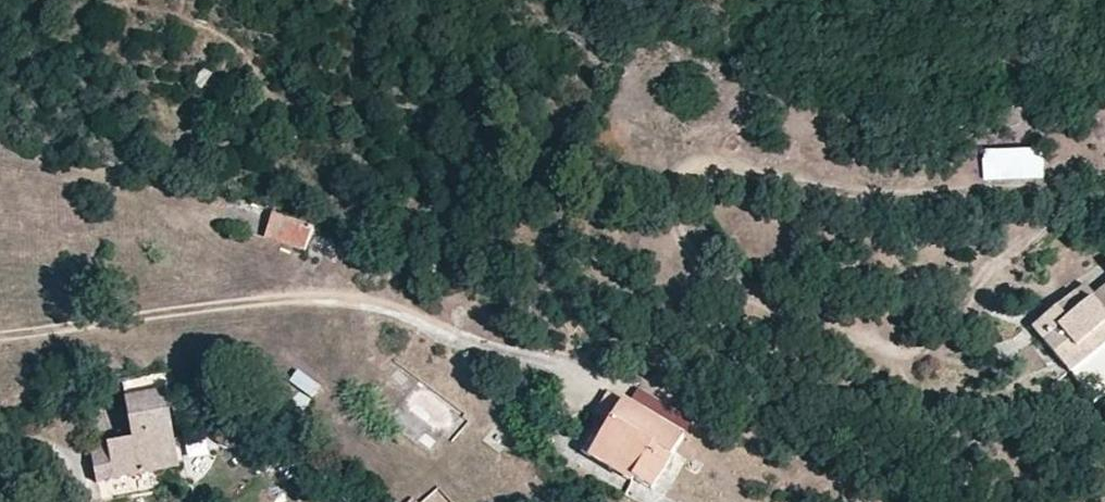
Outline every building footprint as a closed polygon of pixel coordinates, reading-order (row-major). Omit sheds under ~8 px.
[(1046,150),(987,151),(985,181),(1044,179),(1046,150)] [(305,252),(313,228),(272,213),(264,238),(305,252)] [(1095,298),(1085,286),(1076,292),(1086,305),(1095,298)] [(1095,298),(1086,305),(1076,292),(1057,308),(1067,320),(1041,341),(1093,403),(1104,394),(1104,289),(1095,298)] [(1067,320),(1057,308),(1030,328),(1041,341),(1067,320)] [(298,369),(288,382),(311,400),(321,387),(298,369)] [(178,467),(161,373),(123,380),(134,441),(91,448),(97,484),(178,467)] [(437,425),(449,409),(418,386),(406,403),(437,425)] [(649,494),(683,439),(623,402),(596,446),(637,470),(629,483),(649,494)] [(596,446),(588,442),(580,456),(628,484),(629,483),(637,470),(596,446)]
